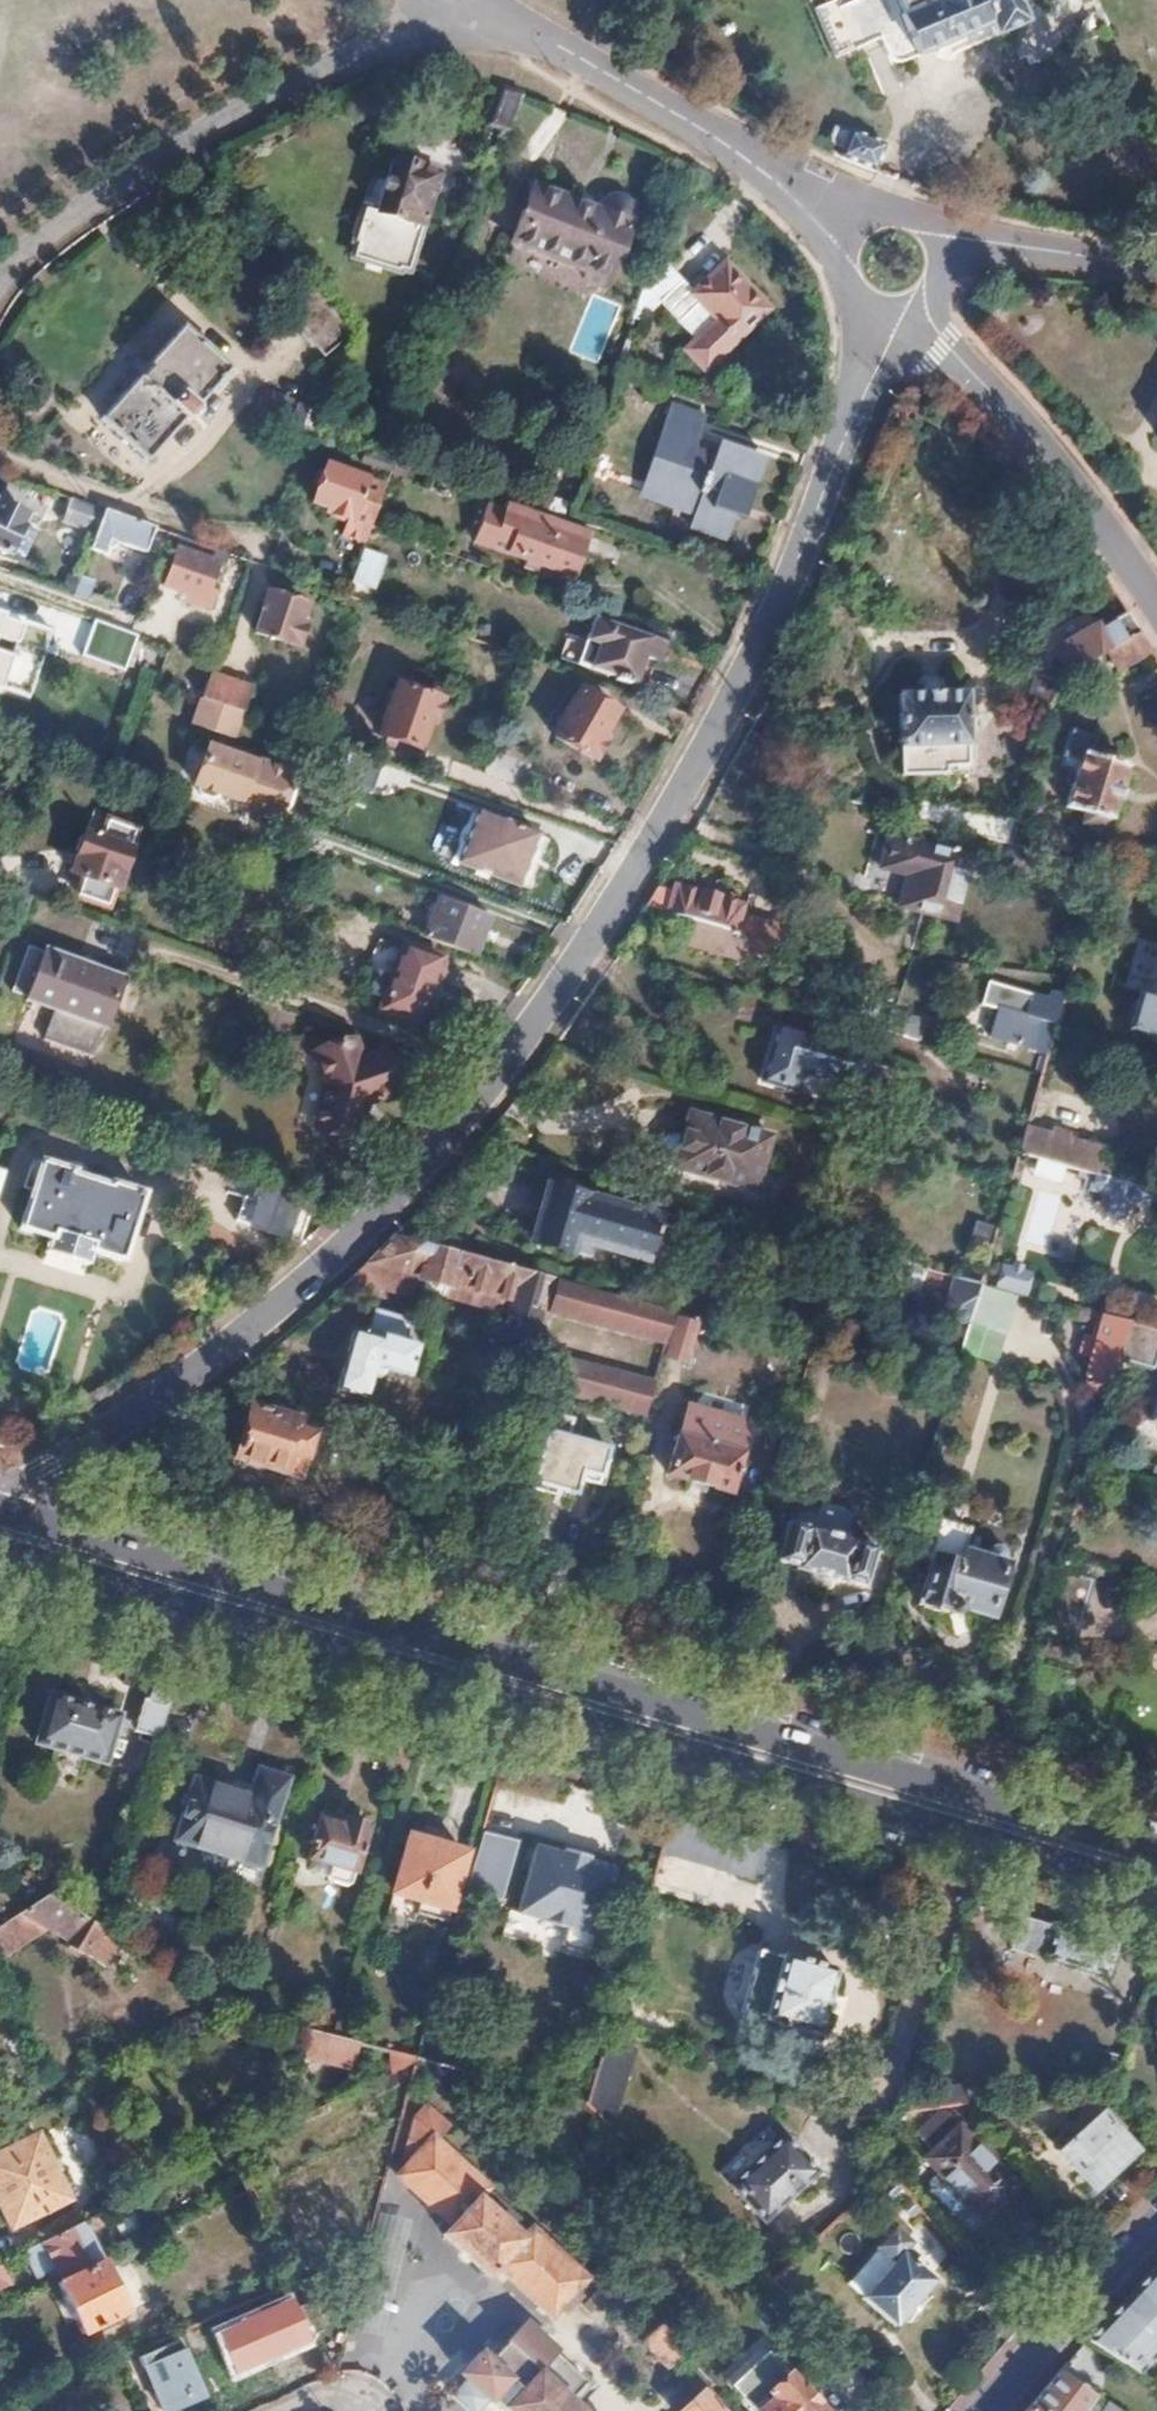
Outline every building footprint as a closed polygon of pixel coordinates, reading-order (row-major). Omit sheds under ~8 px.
[(1019,0),(857,0),(852,2),(851,0),(841,0),(821,7),(840,55),(886,37),(892,54),(895,57),(900,59),(904,59),(990,27),(994,37),(1028,24),(1019,0)] [(509,130),(521,95),(502,89),(489,123),(509,130)] [(871,171),(881,148),(847,133),(837,158),(864,168),(871,171)] [(406,269),(436,175),(392,160),(378,202),(366,197),(352,239),(356,240),(351,254),(397,270),(399,266),(406,269)] [(615,271),(636,216),(637,211),(637,204),(637,198),(634,193),(630,188),(625,185),(619,185),(611,188),(604,194),(600,199),(597,207),(533,184),(511,240),(590,269),(593,263),(615,271)] [(650,314),(681,281),(654,255),(636,308),(634,314),(639,318),(647,311),(650,314)] [(766,304),(721,260),(691,290),(698,298),(677,319),(696,337),(686,348),(705,367),(766,304)] [(608,289),(615,271),(593,263),(590,269),(586,281),(608,289)] [(677,319),(698,298),(691,290),(681,281),(650,314),(651,314),(653,313),(686,348),(696,337),(677,319)] [(357,335),(318,291),(291,314),(329,359),(357,335)] [(149,459),(231,368),(184,326),(149,364),(152,367),(104,418),(149,459)] [(289,415),(294,402),(266,392),(260,405),(289,415)] [(673,428),(649,497),(673,506),(674,502),(693,509),(688,525),(725,538),(730,523),(738,525),(762,456),(718,441),(712,458),(692,451),(704,417),(669,404),(662,424),(673,428)] [(325,455),(309,499),(326,505),(324,509),(331,512),(329,516),(343,520),(344,518),(349,519),(344,534),(364,541),(385,481),(340,465),(341,461),(325,455)] [(28,510),(0,497),(0,544),(11,548),(28,510)] [(147,549),(155,526),(80,499),(73,518),(98,527),(93,545),(107,550),(112,536),(147,549)] [(593,534),(509,504),(507,510),(490,504),(477,540),(579,574),(593,534)] [(180,548),(167,582),(216,600),(220,591),(211,588),(221,563),(180,548)] [(256,633),(298,649),(307,623),(303,621),(309,606),(271,593),(256,633)] [(1102,653),(1137,633),(1126,615),(1095,633),(1093,629),(1051,652),(1064,675),(1102,653)] [(634,686),(651,641),(593,620),(576,665),(634,686)] [(1114,675),(1150,654),(1144,644),(1137,633),(1102,653),(1114,675)] [(245,712),(253,688),(212,672),(203,696),(239,709),(245,712)] [(1056,685),(1057,679),(1046,676),(1044,682),(1056,685)] [(1048,715),(1056,685),(1044,682),(1032,679),(1024,708),(1048,715)] [(398,687),(380,735),(420,750),(431,723),(434,725),(442,703),(398,687)] [(619,713),(583,691),(554,735),(594,761),(608,740),(603,737),(619,713)] [(239,709),(203,696),(193,692),(183,721),(229,738),(239,709)] [(968,771),(968,698),(901,698),(901,778),(947,778),(948,771),(968,771)] [(1108,813),(1123,764),(1090,754),(1096,733),(1070,726),(1058,761),(1076,767),(1064,805),(1079,810),(1076,820),(1098,827),(1103,811),(1108,813)] [(247,813),(276,823),(294,772),(260,761),(259,764),(211,746),(197,784),(250,804),(247,813)] [(1013,847),(1020,822),(981,818),(925,802),(919,820),(937,826),(998,843),(1013,847)] [(540,837),(480,814),(460,865),(520,888),(540,837)] [(133,848),(87,833),(72,874),(84,878),(78,895),(109,905),(114,888),(119,890),(133,848)] [(952,923),(970,863),(891,839),(881,870),(907,877),(898,908),(952,923)] [(753,942),(760,919),(741,913),(744,906),(678,887),(677,894),(661,889),(654,899),(649,908),(699,923),(693,944),(750,961),(752,954),(777,961),(780,951),(753,942)] [(476,957),(490,918),(462,908),(438,899),(424,937),(468,954),(476,957)] [(780,951),(787,926),(760,919),(753,942),(780,951)] [(1152,991),(1156,960),(1156,941),(1137,937),(1129,987),(1152,991)] [(418,1021),(442,957),(403,942),(390,975),(376,970),(368,989),(383,995),(379,1006),(418,1021)] [(47,1042),(93,1059),(122,978),(44,950),(42,956),(29,952),(13,996),(57,1011),(47,1042)] [(1150,1000),(1140,997),(1129,1032),(1156,1040),(1156,976),(1150,1000)] [(1048,1065),(1064,1010),(993,989),(983,1019),(1002,1024),(995,1049),(1048,1065)] [(922,1045),(927,1027),(897,1019),(892,1036),(922,1045)] [(876,1059),(783,1030),(766,1085),(799,1095),(805,1076),(865,1095),(876,1059)] [(397,1092),(382,1051),(358,1060),(351,1042),(310,1055),(312,1061),(322,1087),(313,1130),(341,1137),(356,1142),(362,1103),(397,1092)] [(313,1130),(322,1087),(312,1061),(300,1064),(306,1078),(296,1126),(308,1129),(313,1130)] [(756,1191),(772,1137),(691,1114),(674,1168),(756,1191)] [(1108,1180),(1115,1157),(1068,1143),(1070,1138),(1054,1133),(1052,1139),(1028,1130),(1020,1155),(1095,1176),(1108,1180)] [(111,1263),(136,1192),(105,1180),(103,1184),(65,1171),(64,1167),(34,1156),(10,1226),(41,1237),(37,1250),(76,1265),(81,1251),(111,1263)] [(291,1200),(298,1181),(269,1171),(262,1189),(291,1200)] [(1112,1194),(1116,1182),(1108,1180),(1095,1176),(1091,1188),(1112,1194)] [(298,1240),(310,1206),(246,1184),(234,1217),(298,1240)] [(657,1216),(547,1184),(531,1238),(569,1249),(572,1236),(645,1258),(657,1216)] [(1152,1206),(1155,1194),(1135,1188),(1132,1200),(1152,1206)] [(546,1342),(564,1283),(493,1263),(421,1243),(398,1236),(377,1259),(376,1259),(422,1273),(426,1274),(427,1279),(454,1287),(455,1282),(518,1301),(514,1314),(507,1335),(538,1344),(541,1340),(546,1342)] [(415,1295),(422,1273),(376,1259),(358,1278),(415,1295)] [(925,1291),(931,1271),(913,1267),(898,1262),(893,1281),(925,1291)] [(998,1263),(995,1289),(1028,1293),(1030,1266),(998,1263)] [(971,1321),(981,1287),(955,1279),(945,1313),(971,1321)] [(518,1301),(455,1282),(454,1287),(451,1295),(514,1314),(518,1301)] [(671,1314),(586,1290),(564,1283),(554,1316),(665,1348),(675,1315),(671,1314)] [(412,1372),(419,1349),(407,1346),(415,1320),(379,1309),(370,1335),(357,1331),(338,1390),(367,1398),(375,1374),(379,1375),(382,1374),(384,1373),(386,1371),(388,1365),(412,1372)] [(689,1372),(703,1323),(675,1315),(665,1348),(660,1364),(689,1372)] [(1117,1361),(1127,1326),(1108,1321),(1101,1320),(1085,1372),(1105,1378),(1103,1386),(1109,1388),(1112,1378),(1117,1361)] [(1156,1356),(1156,1334),(1127,1326),(1117,1361),(1152,1372),(1156,1356)] [(653,1386),(566,1362),(556,1392),(590,1402),(643,1417),(653,1386)] [(1155,1393),(1147,1422),(1156,1425),(1156,1393),(1155,1393)] [(730,1495),(743,1455),(737,1454),(746,1424),(686,1405),(677,1435),(675,1434),(662,1475),(730,1495)] [(305,1456),(312,1434),(295,1430),(297,1420),(249,1406),(232,1457),(281,1472),(288,1451),(305,1456)] [(531,1482),(579,1495),(583,1481),(602,1486),(612,1452),(572,1439),(578,1421),(552,1413),(531,1482)] [(1156,1444),(1156,1426),(1147,1423),(1142,1439),(1156,1444)] [(299,1477),(305,1456),(288,1451),(281,1472),(299,1477)] [(865,1587),(876,1550),(788,1523),(776,1560),(794,1567),(793,1570),(843,1584),(844,1581),(865,1587)] [(989,1615),(1004,1567),(960,1554),(967,1531),(940,1523),(930,1557),(935,1558),(919,1606),(951,1617),(955,1617),(958,1615),(960,1611),(961,1606),(989,1615)] [(1079,1607),(1085,1583),(1053,1574),(1046,1597),(1079,1607)] [(1069,1642),(1079,1607),(1046,1597),(1036,1632),(1069,1642)] [(167,1707),(179,1668),(161,1663),(150,1701),(145,1700),(136,1731),(144,1734),(142,1740),(156,1745),(167,1707)] [(203,1718),(215,1679),(179,1668),(167,1707),(203,1718)] [(107,1764),(121,1714),(52,1694),(38,1743),(107,1764)] [(253,1886),(286,1782),(258,1771),(244,1815),(189,1797),(169,1859),(253,1886)] [(509,1866),(526,1809),(493,1799),(476,1856),(509,1866)] [(765,1868),(772,1843),(746,1835),(674,1814),(668,1841),(765,1868)] [(355,1873),(367,1830),(366,1822),(354,1817),(349,1821),(344,1820),(342,1827),(319,1822),(308,1860),(331,1867),(328,1877),(330,1881),(347,1885),(350,1885),(352,1874),(355,1873)] [(446,1922),(466,1855),(411,1837),(394,1893),(419,1901),(415,1913),(446,1922)] [(594,1950),(618,1866),(591,1858),(590,1861),(567,1855),(568,1851),(540,1843),(521,1910),(571,1925),(566,1942),(594,1950)] [(45,1897),(1,1927),(0,1928),(0,1948),(3,1952),(31,1919),(66,1938),(63,1945),(79,1954),(80,1953),(102,1966),(105,1965),(119,1973),(132,1949),(45,1897)] [(1015,1944),(1022,1917),(988,1906),(977,1942),(1012,1953),(1015,1944)] [(1108,1977),(1118,1945),(1022,1917),(1015,1944),(1049,1953),(1047,1960),(1066,1965),(1108,1977)] [(816,2037),(835,1971),(785,1954),(781,1958),(759,1951),(741,2011),(763,2019),(763,2021),(816,2037)] [(350,2071),(356,2045),(301,2031),(295,2054),(311,2059),(314,2062),(350,2071)] [(609,2127),(632,2052),(603,2043),(584,2103),(585,2104),(609,2127)] [(392,2071),(415,2060),(387,2053),(392,2071)] [(909,2123),(907,2110),(888,2113),(890,2126),(909,2123)] [(972,2137),(953,2117),(941,2116),(919,2135),(932,2149),(924,2156),(965,2201),(980,2217),(1015,2184),(1003,2171),(972,2137)] [(1095,2190),(1138,2150),(1108,2116),(1097,2126),(1092,2120),(1060,2150),(1095,2190)] [(1011,2164),(979,2131),(972,2137),(1003,2171),(1011,2164)] [(585,2276),(529,2224),(520,2235),(477,2196),(486,2186),(429,2134),(399,2166),(397,2177),(449,2227),(441,2236),(486,2279),(496,2268),(546,2316),(585,2276)] [(0,2153),(0,2209),(10,2230),(69,2201),(36,2135),(0,2153)] [(762,2224),(816,2173),(784,2136),(729,2188),(762,2224)] [(965,2201),(937,2171),(928,2179),(928,2190),(946,2210),(956,2210),(965,2201)] [(529,2224),(486,2186),(477,2196),(520,2235),(529,2224)] [(88,2234),(104,2226),(99,2215),(0,2264),(0,2288),(15,2280),(11,2272),(35,2261),(42,2275),(55,2269),(62,2284),(103,2264),(88,2234)] [(895,2326),(934,2281),(902,2253),(911,2242),(893,2228),(875,2249),(891,2263),(862,2298),(895,2326)] [(868,2290),(891,2263),(879,2253),(855,2280),(868,2290)] [(128,2313),(104,2263),(103,2264),(62,2284),(59,2285),(83,2334),(128,2313)] [(1135,2287),(1133,2288),(1149,2305),(1135,2320),(1119,2304),(1097,2328),(1086,2340),(1130,2367),(1137,2371),(1154,2353),(1156,2356),(1156,2265),(1135,2287)] [(573,2333),(605,2298),(589,2283),(580,2293),(555,2320),(564,2328),(566,2327),(573,2333)] [(1135,2320),(1149,2305),(1133,2288),(1119,2304),(1135,2320)] [(323,2336),(310,2303),(294,2308),(291,2300),(240,2319),(238,2323),(220,2329),(234,2371),(307,2345),(308,2342),(323,2336)] [(580,2410),(566,2397),(583,2379),(551,2348),(553,2347),(522,2318),(485,2357),(476,2349),(457,2370),(462,2375),(447,2391),(469,2410),(471,2410),(485,2396),(497,2408),(500,2404),(506,2410),(580,2410)] [(682,2352),(656,2323),(639,2339),(666,2367),(682,2352)] [(175,2341),(136,2359),(140,2369),(157,2361),(166,2381),(149,2388),(159,2410),(160,2410),(198,2394),(175,2341)] [(1057,2373),(1028,2406),(1036,2410),(1120,2410),(1107,2403),(1104,2406),(1092,2398),(1093,2396),(1058,2372),(1057,2373)] [(787,2373),(767,2391),(772,2397),(757,2410),(824,2410),(787,2373)] [(700,2389),(678,2410),(720,2410),(700,2389)] [(895,2400),(886,2410),(907,2410),(895,2400)]
